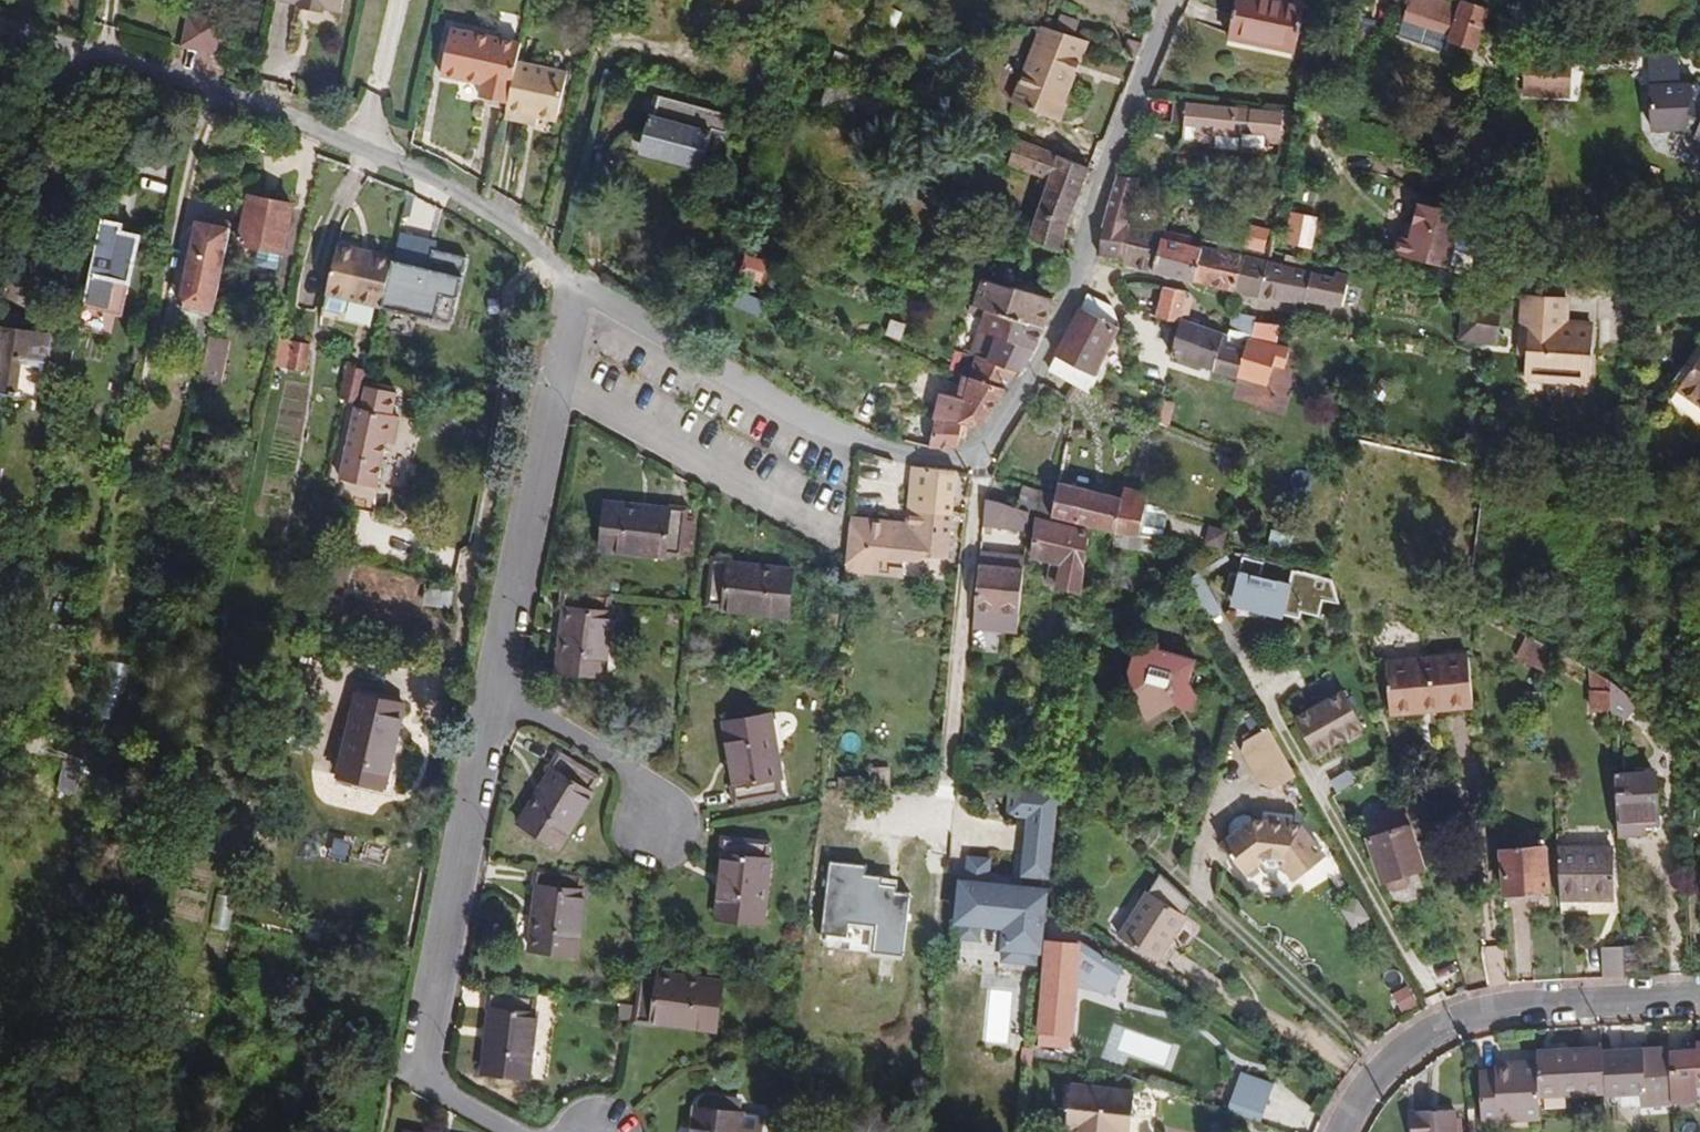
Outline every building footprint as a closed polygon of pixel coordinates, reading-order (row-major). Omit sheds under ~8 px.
[(271,10),(294,15),(294,18),(315,22),(315,19),(338,24),(343,0),(273,0),(271,10)] [(1296,0),(1235,0),(1228,37),(1297,50),(1306,2),(1296,0)] [(1408,1),(1412,2),(1406,20),(1452,35),(1450,40),(1475,48),(1488,11),(1463,2),(1461,7),(1441,0),(1408,0),(1408,1)] [(1515,52),(1517,0),(1500,0),(1499,52),(1511,52),(1515,52)] [(220,21),(185,13),(178,47),(213,54),(220,21)] [(519,54),(520,48),(451,33),(442,76),(484,85),(481,101),(507,107),(519,54)] [(854,75),(861,60),(836,52),(831,66),(854,75)] [(519,54),(507,107),(506,109),(525,113),(527,105),(558,112),(569,65),(519,54)] [(1076,74),(1032,56),(1012,102),(1060,122),(1067,105),(1064,103),(1076,74)] [(1526,88),(1569,90),(1570,66),(1527,64),(1526,88)] [(908,114),(831,83),(820,110),(897,141),(908,114)] [(1682,131),(1699,86),(1699,85),(1652,86),(1654,132),(1682,131)] [(1699,86),(1682,131),(1699,138),(1699,87),(1699,86)] [(1569,97),(1569,90),(1526,88),(1526,95),(1569,97)] [(732,115),(655,94),(639,152),(730,176),(740,140),(726,137),(732,115)] [(1188,101),(1176,99),(1174,123),(1184,124),(1185,124),(1183,140),(1209,143),(1210,131),(1279,139),(1282,114),(1188,103),(1188,101)] [(1067,230),(1091,168),(1018,140),(1008,165),(1049,180),(1031,235),(1030,239),(1063,251),(1067,230)] [(1141,179),(1118,176),(1103,228),(1100,256),(1124,259),(1130,223),(1131,216),(1133,209),(1139,187),(1141,179)] [(1148,189),(1139,187),(1133,209),(1142,212),(1148,189)] [(293,206),(250,197),(240,243),(283,252),(293,206)] [(1409,236),(1403,235),(1397,234),(1393,252),(1448,265),(1460,211),(1417,201),(1412,222),(1409,236)] [(232,229),(233,221),(199,214),(198,222),(232,229)] [(103,220),(94,262),(86,297),(84,307),(122,315),(127,295),(129,283),(130,283),(141,236),(122,231),(123,224),(103,220)] [(1407,221),(1403,235),(1409,236),(1412,222),(1407,221)] [(214,312),(232,229),(198,222),(180,305),(174,334),(188,337),(187,342),(207,347),(209,336),(214,312)] [(1130,223),(1124,259),(1123,263),(1152,270),(1193,281),(1201,247),(1189,244),(1190,239),(1164,233),(1165,229),(1162,229),(1130,223)] [(1270,229),(1251,225),(1246,248),(1266,252),(1270,229)] [(7,305),(42,308),(47,247),(11,245),(7,305)] [(381,308),(393,261),(373,256),(372,259),(359,256),(360,250),(339,245),(326,294),(348,299),(381,308)] [(1234,292),(1242,256),(1201,247),(1193,281),(1234,292)] [(86,297),(94,262),(62,255),(58,275),(68,277),(65,292),(86,297)] [(1338,279),(1242,256),(1234,292),(1263,299),(1305,303),(1305,302),(1339,304),(1345,281),(1338,279)] [(1339,272),(1338,279),(1345,281),(1347,274),(1339,272)] [(68,277),(58,275),(55,290),(65,292),(68,277)] [(1054,301),(980,276),(973,307),(1045,327),(1054,301)] [(1156,319),(1180,324),(1180,321),(1188,292),(1165,287),(1157,317),(1156,319)] [(345,310),(348,299),(326,294),(323,304),(326,309),(340,312),(345,310)] [(1094,377),(1120,328),(1119,319),(1113,307),(1088,294),(1081,308),(1056,357),(1058,358),(1051,371),(1091,392),(1098,379),(1094,377)] [(1580,382),(1590,383),(1594,326),(1565,324),(1566,301),(1524,298),(1520,357),(1527,357),(1525,378),(1560,381),(1561,375),(1580,377),(1580,382)] [(973,307),(971,306),(969,313),(984,318),(971,357),(976,359),(1018,372),(1021,373),(1029,360),(1035,349),(1045,327),(973,307)] [(1256,317),(1232,311),(1228,329),(1253,334),(1255,322),(1256,317)] [(6,313),(0,312),(0,394),(16,397),(22,358),(50,362),(54,334),(18,329),(4,327),(6,313)] [(20,315),(6,313),(4,327),(18,329),(20,315)] [(1275,346),(1278,325),(1255,322),(1253,334),(1228,329),(1227,335),(1227,338),(1225,337),(1225,335),(1203,328),(1180,321),(1180,324),(1172,358),(1238,379),(1245,351),(1251,342),(1275,346)] [(1469,333),(1440,327),(1437,340),(1466,347),(1469,333)] [(54,334),(50,362),(69,365),(73,337),(54,334)] [(224,339),(209,336),(207,347),(202,373),(200,380),(220,385),(226,356),(221,355),(224,339)] [(292,342),(280,339),(275,363),(287,366),(292,342)] [(207,347),(187,342),(182,369),(202,373),(207,347)] [(310,345),(292,342),(287,366),(305,369),(310,345)] [(1672,385),(1679,389),(1699,359),(1699,345),(1672,385)] [(1018,372),(976,359),(971,377),(965,376),(960,399),(941,395),(935,422),(918,417),(912,443),(925,447),(959,450),(961,439),(966,439),(968,425),(981,428),(1018,372)] [(1679,389),(1678,390),(1699,405),(1699,359),(1679,389)] [(341,399),(359,404),(367,368),(348,364),(341,399)] [(1589,395),(1590,383),(1580,382),(1579,394),(1589,395)] [(386,442),(392,414),(397,393),(366,387),(362,409),(356,408),(340,480),(376,488),(386,442)] [(1158,422),(1168,424),(1172,403),(1162,401),(1158,419),(1158,422)] [(400,416),(392,414),(386,442),(395,444),(400,416)] [(1239,460),(1225,457),(1222,473),(1236,476),(1239,460)] [(952,514),(956,471),(913,467),(908,510),(952,514)] [(1139,536),(1163,538),(1165,523),(1154,522),(1153,527),(1141,526),(1146,503),(1060,483),(1057,496),(1052,518),(1089,526),(1138,538),(1139,536)] [(1052,518),(1057,496),(1024,486),(1018,509),(1030,513),(1030,518),(1037,520),(1051,522),(1052,518)] [(1030,513),(1018,509),(1008,505),(986,501),(983,527),(1014,530),(1013,540),(1027,541),(1030,518),(1030,513)] [(670,511),(606,504),(601,549),(666,556),(684,557),(689,507),(671,506),(670,511)] [(948,557),(952,514),(908,510),(907,522),(851,516),(845,570),(845,571),(904,577),(906,553),(948,557)] [(1082,592),(1089,532),(1051,522),(1037,520),(1032,559),(1051,561),(1048,584),(1082,592)] [(986,564),(980,563),(975,611),(1020,616),(1025,568),(1007,567),(1008,557),(988,554),(986,564)] [(729,560),(711,558),(705,607),(722,609),(788,616),(793,572),(729,565),(729,560)] [(1338,605),(1329,577),(1302,570),(1297,590),(1307,592),(1306,596),(1338,605)] [(612,594),(562,589),(561,607),(566,608),(558,672),(604,677),(612,594)] [(1550,676),(1548,647),(1517,632),(1513,640),(1524,646),(1518,658),(1550,676)] [(1129,690),(1147,721),(1177,704),(1180,709),(1193,712),(1199,694),(1190,683),(1197,659),(1159,648),(1160,643),(1148,639),(1143,656),(1132,653),(1126,674),(1134,687),(1129,690)] [(1441,707),(1472,704),(1467,655),(1385,662),(1389,707),(1441,702),(1441,707)] [(119,716),(121,662),(103,661),(100,716),(119,716)] [(1589,669),(1591,711),(1611,710),(1610,681),(1589,669)] [(1610,681),(1611,710),(1624,717),(1637,702),(1610,681)] [(1342,691),(1293,718),(1314,754),(1362,727),(1342,691)] [(404,707),(356,696),(338,775),(386,786),(404,707)] [(1441,702),(1389,707),(1389,712),(1441,707),(1441,702)] [(770,715),(725,723),(737,788),(733,789),(736,807),(785,797),(770,715)] [(1240,752),(1260,787),(1272,790),(1295,776),(1268,727),(1244,741),(1240,752)] [(61,782),(78,785),(86,747),(69,743),(61,782)] [(603,778),(564,755),(555,770),(551,768),(518,823),(560,849),(603,778)] [(997,771),(977,768),(975,780),(996,783),(997,771)] [(1349,772),(1332,781),(1338,793),(1355,785),(1349,772)] [(1644,822),(1658,821),(1656,772),(1615,775),(1618,835),(1644,834),(1644,822)] [(76,794),(78,785),(61,782),(59,791),(76,794)] [(1060,792),(1011,788),(1008,817),(1029,819),(1028,827),(1057,830),(1060,792)] [(1367,840),(1381,882),(1384,881),(1386,888),(1393,893),(1405,888),(1408,881),(1406,874),(1425,867),(1405,807),(1375,817),(1381,835),(1367,840)] [(1264,814),(1264,822),(1289,824),(1289,816),(1264,814)] [(1117,834),(1142,857),(1146,854),(1153,845),(1158,837),(1162,825),(1127,821),(1117,834)] [(1221,843),(1244,875),(1262,862),(1263,868),(1279,870),(1281,865),(1294,881),(1325,857),(1300,826),(1289,824),(1264,822),(1251,821),(1221,843)] [(1057,830),(1028,827),(1025,855),(1054,858),(1057,830)] [(771,841),(721,836),(720,854),(725,854),(719,919),(763,924),(771,841)] [(1501,851),(1505,894),(1549,891),(1546,847),(1501,851)] [(1558,848),(1560,901),(1614,901),(1613,848),(1558,848)] [(881,858),(859,852),(855,869),(877,874),(881,858)] [(966,885),(962,922),(964,923),(984,925),(985,925),(985,922),(1011,924),(1007,959),(1037,962),(1044,893),(1050,893),(1054,858),(1025,855),(1023,877),(1028,878),(1027,891),(989,887),(991,861),(972,859),(969,885),(966,885)] [(585,874),(536,867),(533,885),(538,886),(529,950),(573,956),(585,874)] [(1118,937),(1157,962),(1168,945),(1186,916),(1146,891),(1118,937)] [(306,915),(303,941),(325,944),(328,917),(306,915)] [(984,925),(964,923),(962,939),(982,941),(984,925)] [(1045,939),(1036,1032),(1070,1036),(1080,943),(1045,939)] [(1168,945),(1157,962),(1169,968),(1179,952),(1168,945)] [(1603,979),(1625,978),(1624,946),(1601,947),(1603,979)] [(722,983),(640,973),(633,1024),(651,1026),(652,1021),(716,1029),(722,983)] [(537,995),(488,989),(486,1007),(491,1008),(484,1073),(528,1078),(537,995)] [(1697,1043),(1697,1050),(1667,1051),(1667,1048),(1602,1051),(1605,1095),(1639,1093),(1639,1108),(1670,1106),(1670,1103),(1696,1101),(1695,1084),(1699,1084),(1699,1043),(1697,1043)] [(1539,1120),(1537,1096),(1602,1093),(1599,1047),(1535,1051),(1536,1062),(1503,1063),(1503,1074),(1493,1075),(1493,1071),(1477,1072),(1480,1123),(1539,1120)] [(1503,1074),(1503,1063),(1493,1064),(1493,1071),(1493,1075),(1503,1074)] [(1072,1131),(1151,1131),(1153,1119),(1131,1116),(1134,1093),(1071,1085),(1066,1128),(1072,1129),(1072,1131)] [(1231,1090),(1225,1111),(1260,1123),(1267,1103),(1231,1090)] [(697,1109),(695,1131),(740,1131),(742,1113),(697,1109)] [(1454,1109),(1408,1111),(1409,1131),(1455,1131),(1454,1109)]
